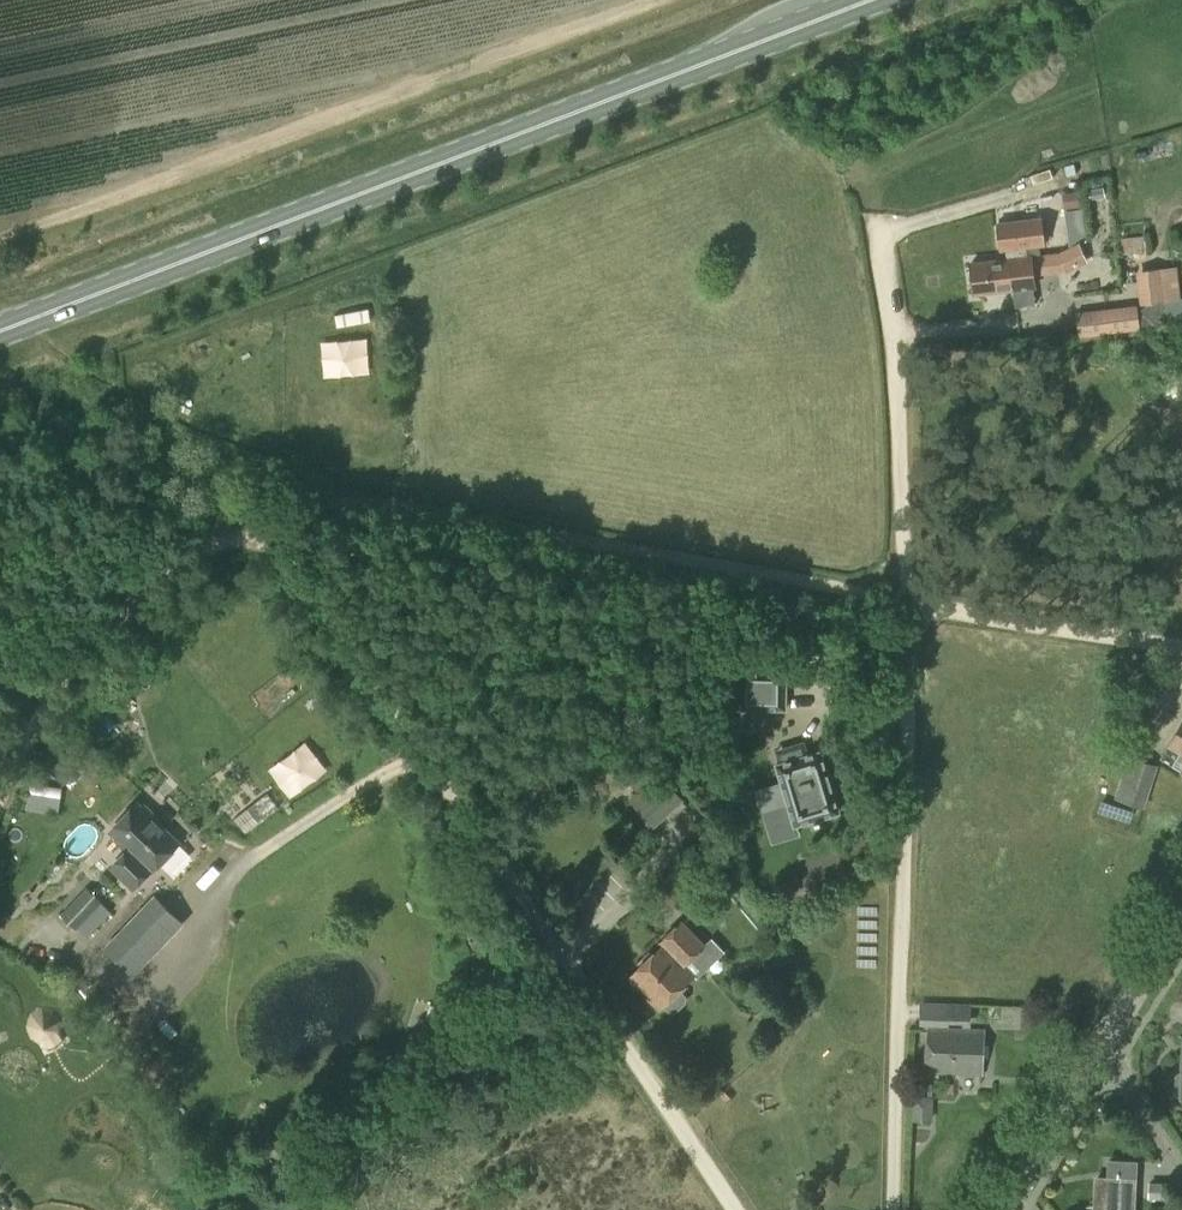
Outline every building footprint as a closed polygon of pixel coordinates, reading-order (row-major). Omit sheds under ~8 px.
[(1080,191),(1062,193),(1064,209),(1082,207),(1080,191)] [(1083,208),(1064,210),(1069,245),(1087,233),(1083,208)] [(1009,257),(1026,255),(1025,246),(1044,243),(1041,217),(999,222),(1002,248),(1008,248),(1009,257)] [(1125,251),(1147,248),(1145,233),(1123,236),(1125,251)] [(1068,271),(1088,262),(1078,243),(1059,252),(1068,271)] [(1026,255),(1009,257),(972,262),(976,291),(1034,284),(1031,255),(1026,255)] [(1141,303),(1181,299),(1177,266),(1137,270),(1141,303)] [(1080,336),(1141,329),(1138,305),(1077,312),(1080,336)] [(786,710),(787,669),(739,669),(739,709),(786,710)] [(1170,745),(1181,752),(1181,724),(1170,745)] [(81,765),(64,751),(47,770),(65,785),(81,765)] [(795,823),(837,811),(820,751),(778,764),(795,823)] [(1144,806),(1157,765),(1130,756),(1117,797),(1144,806)] [(30,782),(28,793),(60,799),(62,787),(30,782)] [(108,830),(128,850),(110,868),(132,889),(151,869),(152,870),(180,841),(138,800),(108,830)] [(86,888),(62,914),(77,928),(103,901),(87,887),(86,888)] [(134,976),(185,923),(155,894),(104,947),(134,976)] [(679,989),(695,974),(684,963),(705,943),(682,920),(661,941),(663,944),(630,976),(660,1007),(663,1005),(669,1011),(676,1011),(686,1002),(686,996),(679,989)] [(983,1074),(985,1030),(929,1028),(927,1071),(983,1074)] [(933,1107),(933,1096),(913,1095),(912,1107),(933,1107)] [(1135,1180),(1097,1178),(1096,1209),(1133,1209),(1135,1180)]
